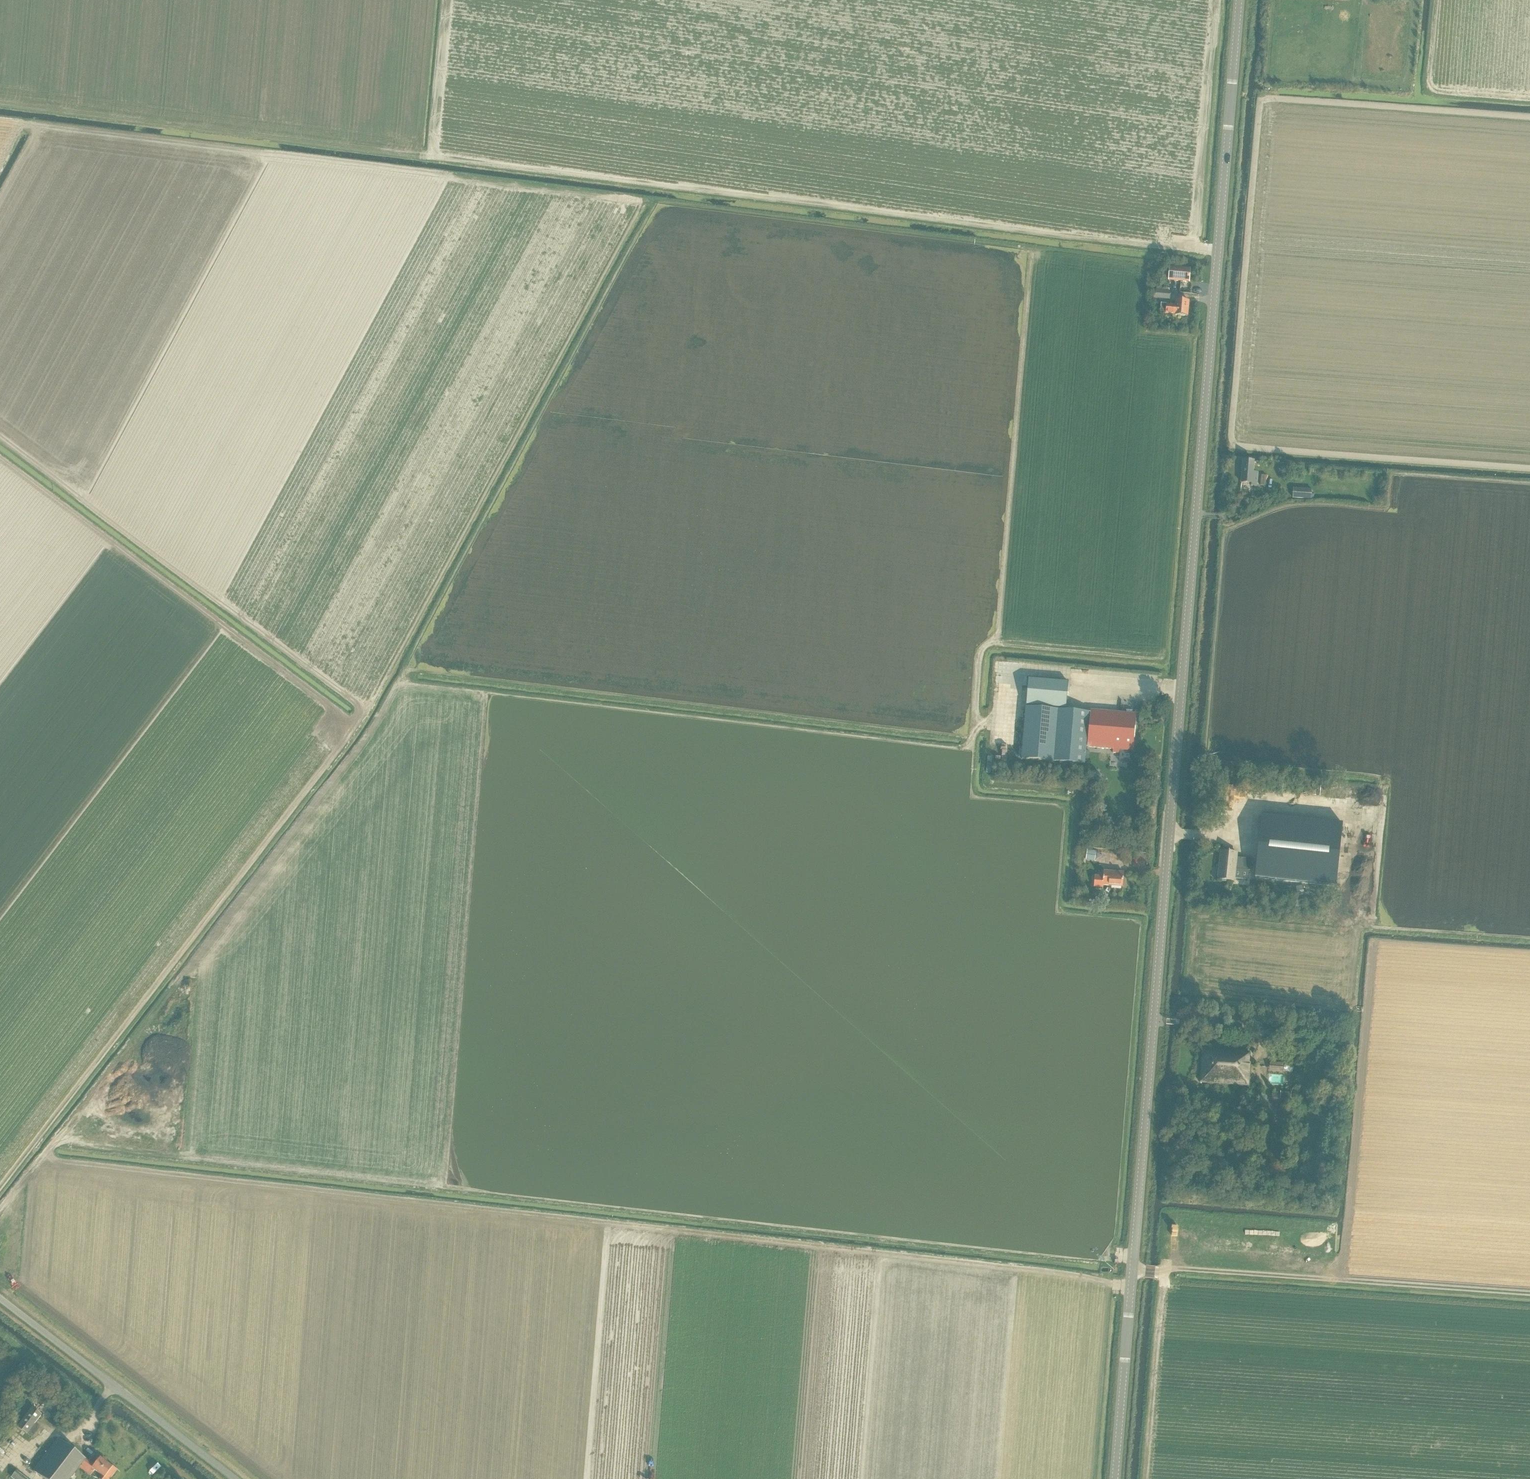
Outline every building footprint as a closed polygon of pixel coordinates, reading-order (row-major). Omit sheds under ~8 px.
[(1170,268),(1169,280),(1189,282),(1190,270),(1170,268)] [(1154,290),(1153,298),(1169,300),(1170,292),(1154,290)] [(1167,305),(1166,314),(1174,315),(1188,316),(1189,301),(1176,300),(1175,305),(1167,305)] [(1259,473),(1254,472),(1254,462),(1244,461),(1241,483),(1251,484),(1251,486),(1257,487),(1259,473)] [(1293,488),(1293,498),(1311,499),(1312,489),(1293,488)] [(1026,707),(1021,759),(1086,765),(1087,747),(1113,749),(1113,753),(1125,754),(1125,750),(1133,751),(1134,740),(1136,725),(1135,725),(1136,714),(1091,710),(1091,712),(1065,710),(1068,683),(1028,680),(1026,707)] [(1295,815),(1340,819),(1341,806),(1296,803),(1295,815)] [(1343,824),(1261,815),(1255,878),(1336,886),(1343,824)] [(1348,833),(1359,828),(1357,822),(1345,827),(1348,833)] [(1124,831),(1123,841),(1135,841),(1135,832),(1124,831)] [(1086,860),(1092,861),(1094,851),(1087,850),(1086,860)] [(1221,851),(1218,879),(1235,881),(1237,869),(1251,871),(1251,859),(1238,857),(1238,853),(1221,851)] [(1103,887),(1103,885),(1123,887),(1124,873),(1104,871),(1103,877),(1095,876),(1094,886),(1103,887)] [(1303,886),(1296,887),(1298,896),(1305,894),(1303,886)] [(1281,1024),(1270,1027),(1271,1035),(1283,1032),(1281,1024)] [(1203,1050),(1201,1083),(1249,1086),(1251,1062),(1250,1062),(1250,1053),(1203,1050)] [(1281,1092),(1280,1095),(1272,1094),(1271,1104),(1290,1106),(1291,1093),(1281,1092)] [(32,1407),(17,1427),(28,1434),(42,1415),(32,1407)] [(116,1470),(99,1457),(93,1464),(58,1438),(33,1471),(43,1478),(79,1478),(83,1475),(77,1470),(79,1468),(90,1476),(95,1470),(102,1476),(99,1478),(110,1478),(116,1470)] [(17,1470),(11,1477),(13,1478),(29,1478),(17,1470)]
